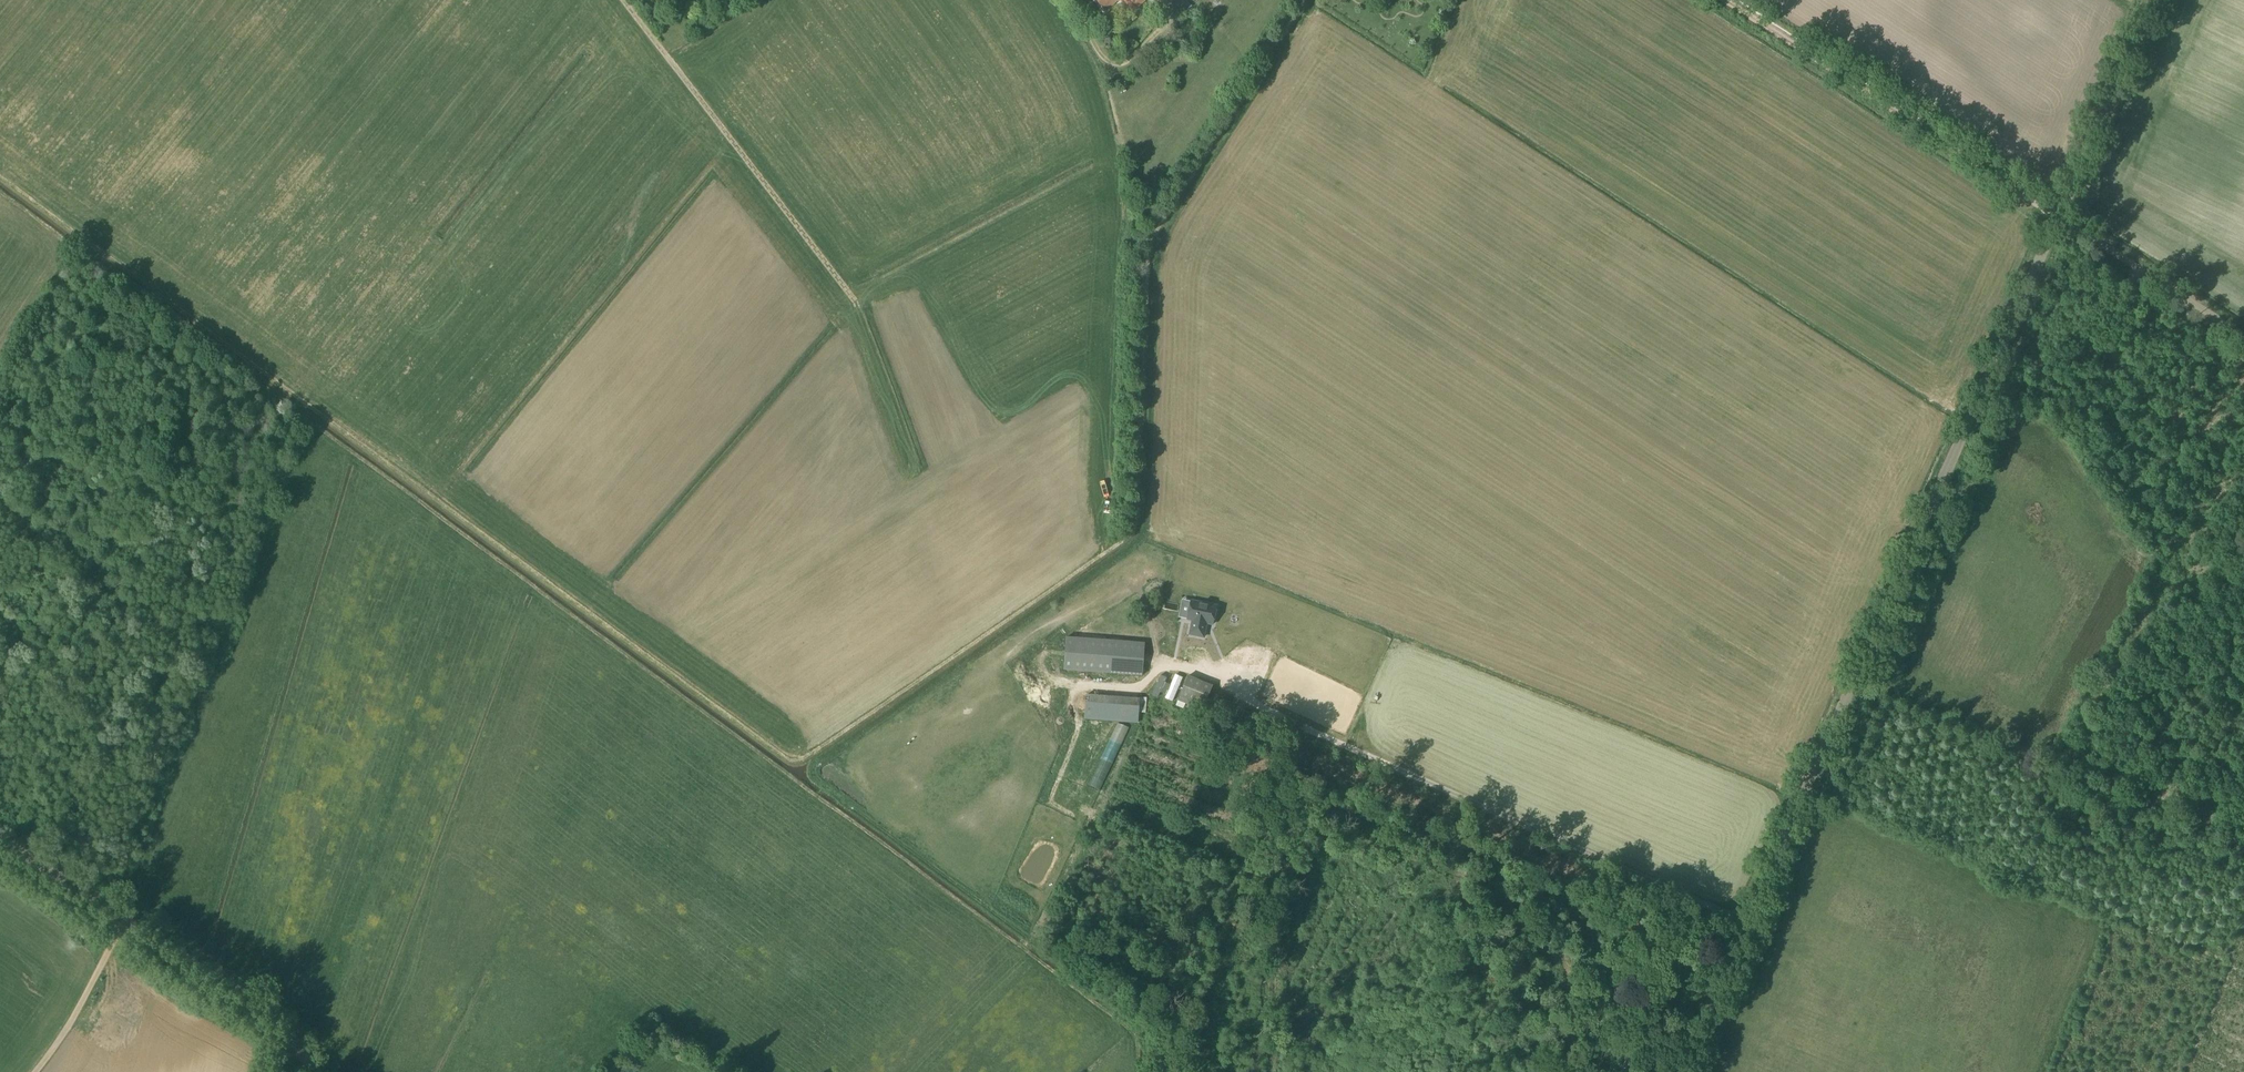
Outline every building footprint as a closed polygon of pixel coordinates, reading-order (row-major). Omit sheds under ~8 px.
[(1105,12),(1118,1),(1119,2),(1121,0),(1095,0),(1105,12)] [(1132,13),(1145,1),(1144,0),(1122,0),(1132,13)] [(1180,16),(1192,7),(1186,0),(1167,0),(1180,16)] [(1213,624),(1215,606),(1188,604),(1187,622),(1192,623),(1191,637),(1206,638),(1206,628),(1206,624),(1213,624)] [(1162,640),(1171,631),(1162,621),(1152,631),(1162,640)] [(1142,675),(1144,643),(1066,638),(1064,669),(1142,675)] [(1179,698),(1205,708),(1214,686),(1188,676),(1179,698)] [(1322,679),(1320,695),(1332,696),(1334,680),(1322,679)] [(1085,720),(1139,724),(1139,712),(1146,713),(1147,698),(1140,697),(1140,698),(1097,694),(1087,694),(1085,720)] [(1205,712),(1221,719),(1225,709),(1208,703),(1205,712)]
